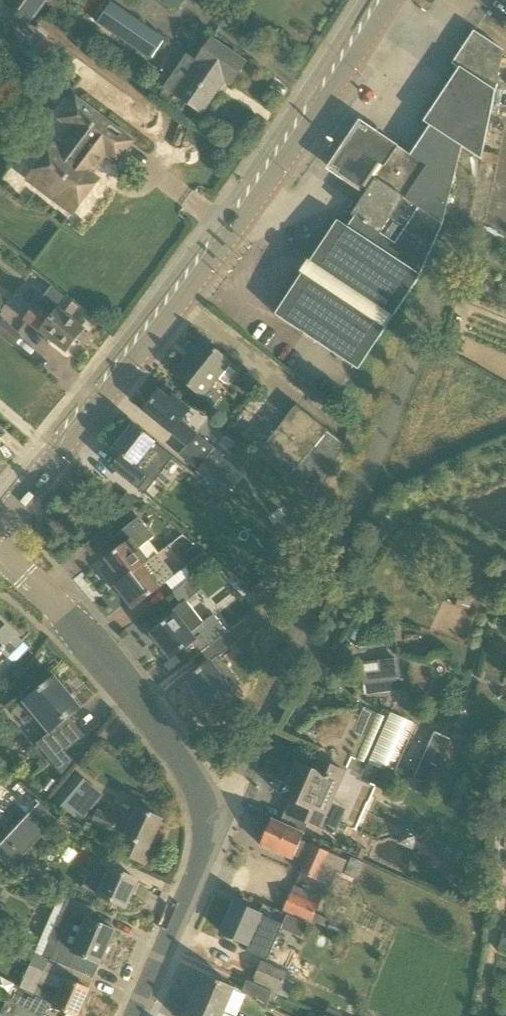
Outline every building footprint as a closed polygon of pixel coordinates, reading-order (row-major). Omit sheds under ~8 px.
[(4,4),(31,24),(48,0),(7,0),(4,4)] [(178,11),(186,0),(163,0),(178,11)] [(150,60),(164,40),(112,4),(99,23),(150,60)] [(482,161),(488,131),(504,51),(474,31),(452,64),(459,69),(424,122),(430,126),(411,155),(429,167),(408,199),(411,202),(421,209),(397,245),(355,218),(349,228),(340,221),(312,263),(309,260),(301,273),(304,275),(277,316),(360,371),(422,276),(421,276),(444,225),(463,148),(482,161)] [(177,96),(202,114),(225,81),(231,85),(246,63),(212,39),(197,61),(200,63),(177,96)] [(117,162),(133,141),(78,100),(63,120),(76,130),(61,151),(55,147),(44,162),(53,169),(40,187),(73,214),(99,180),(91,174),(106,154),(117,162)] [(326,166),(359,188),(377,161),(384,165),(398,142),(358,116),(326,166)] [(429,167),(411,155),(398,146),(377,178),(408,199),(429,167)] [(411,202),(408,199),(377,178),(352,215),(355,218),(397,245),(421,209),(411,202)] [(49,345),(55,342),(67,352),(84,330),(70,319),(79,307),(52,288),(47,294),(45,293),(24,321),(41,334),(42,333),(43,334),(42,340),(49,345)] [(0,323),(0,335),(13,346),(23,335),(3,319),(0,323)] [(214,408),(224,396),(212,387),(232,363),(202,339),(191,353),(196,357),(179,378),(214,408)] [(46,382),(0,343),(0,391),(22,410),(46,382)] [(160,391),(144,412),(187,446),(197,433),(181,421),(190,409),(174,396),(171,399),(160,391)] [(297,406),(258,453),(318,502),(346,446),(297,406)] [(164,471),(145,456),(155,442),(133,425),(114,449),(133,464),(123,477),(145,494),(164,471)] [(217,487),(227,475),(208,459),(198,472),(217,487)] [(285,535),(286,535),(295,527),(296,526),(287,516),(276,525),(285,535)] [(160,554),(149,540),(154,536),(139,517),(120,532),(127,542),(105,559),(111,566),(105,570),(116,585),(116,586),(117,587),(143,566),(149,561),(160,554)] [(205,552),(186,567),(194,577),(213,562),(205,552)] [(143,566),(117,587),(133,608),(174,576),(167,567),(152,578),(143,566)] [(264,603),(276,592),(264,578),(252,589),(264,603)] [(229,632),(215,614),(203,624),(186,602),(201,590),(193,579),(174,594),(182,604),(174,611),(176,614),(152,633),(172,658),(202,635),(211,646),(229,632)] [(254,613),(241,622),(246,628),(259,619),(258,617),(254,613)] [(3,649),(17,662),(30,649),(0,622),(0,652),(3,649)] [(231,630),(229,632),(211,646),(219,657),(239,642),(231,630)] [(238,682),(226,666),(220,657),(211,664),(210,662),(188,679),(209,706),(230,689),(230,688),(238,682)] [(361,663),(364,685),(366,694),(403,689),(399,658),(361,663)] [(54,739),(70,726),(66,721),(82,707),(81,706),(80,706),(56,678),(57,677),(56,676),(40,689),(36,684),(20,697),(54,739)] [(383,763),(393,768),(413,723),(383,709),(381,715),(364,707),(353,731),(361,735),(345,771),(317,759),(312,770),(297,764),(282,797),(297,803),(287,826),(305,834),(310,823),(334,834),(335,842),(366,856),(374,838),(356,830),(376,786),(371,784),(378,767),(381,768),(383,763)] [(443,737),(431,762),(445,769),(458,743),(443,737)] [(52,761),(62,773),(72,760),(64,751),(52,761)] [(53,801),(68,814),(92,786),(77,773),(69,782),(53,801)] [(0,845),(0,861),(10,871),(58,821),(40,804),(0,845)] [(127,856),(146,864),(153,848),(150,846),(162,820),(139,809),(130,826),(98,811),(93,822),(134,843),(127,856)] [(348,861),(341,858),(302,841),(304,835),(273,820),(261,846),(294,859),(295,857),(306,862),(301,873),(329,885),(335,871),(342,874),(348,861)] [(365,863),(352,857),(345,875),(358,880),(365,863)] [(126,908),(138,880),(98,862),(91,878),(87,876),(82,888),(126,908)] [(322,899),(294,886),(283,910),(312,924),(313,920),(327,927),(330,919),(316,913),(322,899)] [(72,952),(49,941),(43,955),(70,967),(77,953),(101,964),(115,931),(88,919),(93,908),(69,897),(58,922),(81,932),(72,952)] [(268,960),(283,924),(236,904),(223,934),(249,945),(246,950),(268,960)] [(19,927),(17,922),(11,920),(6,922),(4,928),(7,933),(12,935),(17,933),(19,927)] [(284,981),(288,974),(262,961),(254,978),(281,991),(285,981),(284,981)] [(34,995),(17,986),(10,999),(41,1015),(43,1015),(50,1005),(75,1015),(78,1015),(89,990),(44,971),(34,995)] [(194,999),(224,1012),(235,988),(205,975),(194,999)] [(268,1003),(273,993),(248,981),(243,992),(268,1003)] [(10,999),(0,1015),(41,1015),(10,999)] [(224,1012),(194,999),(187,1015),(222,1015),(224,1012)]
